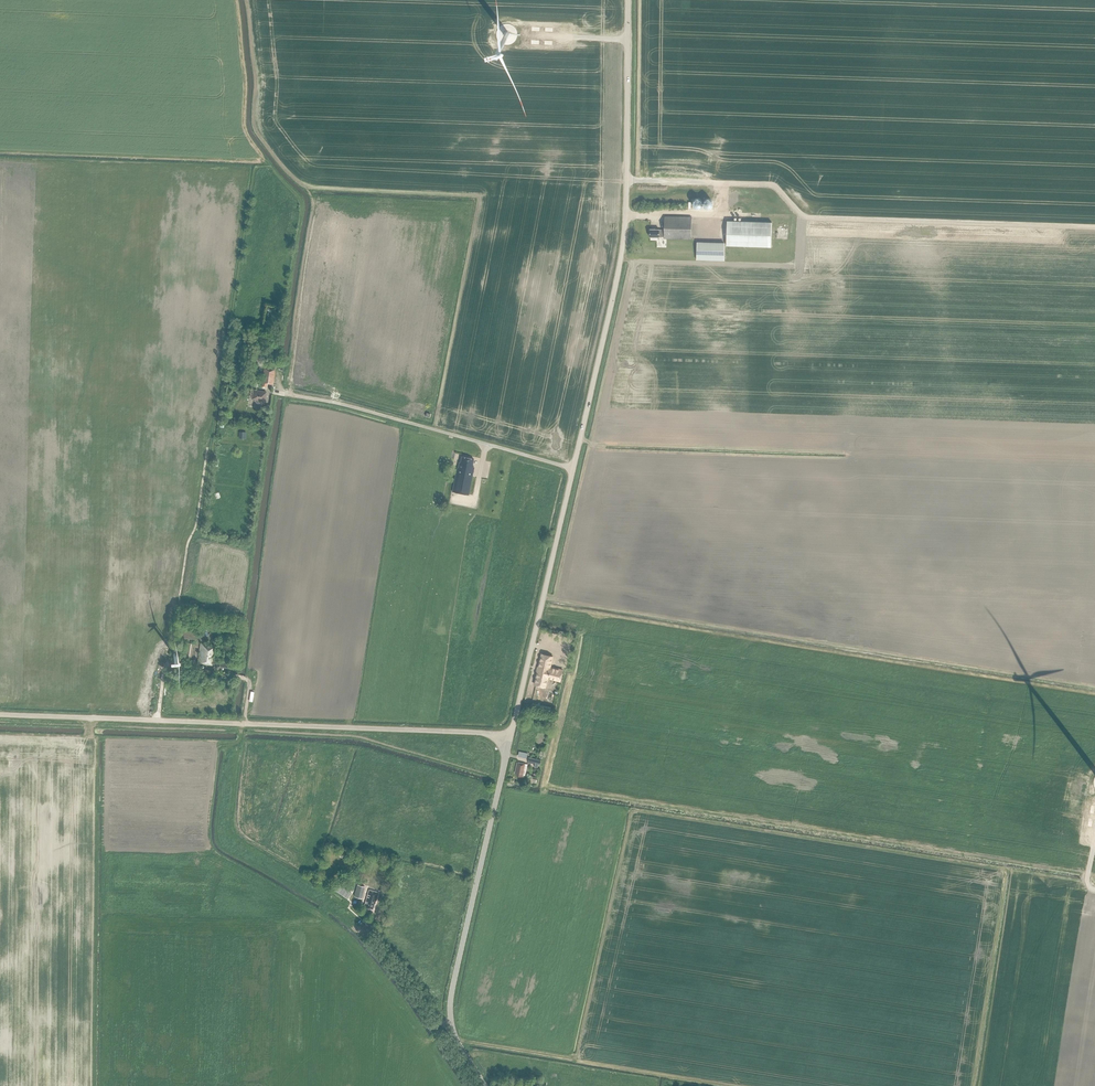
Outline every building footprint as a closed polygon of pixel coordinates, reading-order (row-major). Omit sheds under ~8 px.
[(689,201),(689,207),(714,208),(714,198),(693,198),(692,201),(689,201)] [(664,238),(691,239),(692,217),(664,216),(664,229),(650,229),(650,237),(664,237),(664,238)] [(774,222),(729,220),(728,245),(772,247),(774,222)] [(725,243),(697,243),(697,259),(724,260),(725,243)] [(249,365),(253,365),(253,363),(258,364),(259,351),(251,350),(249,365)] [(273,381),(274,381),(275,370),(264,368),(262,383),(263,383),(262,389),(270,390),(271,384),(273,385),(273,381)] [(266,392),(253,389),(253,390),(251,389),(250,398),(255,399),(255,400),(255,401),(256,402),(256,403),(257,403),(258,403),(259,403),(260,403),(261,402),(261,401),(265,401),(266,392)] [(473,459),(461,456),(460,462),(459,462),(458,468),(457,467),(456,473),(472,477),(473,471),(472,471),(473,465),(472,465),(473,459)] [(180,639),(196,641),(197,631),(183,629),(180,639)] [(185,641),(182,663),(188,664),(189,658),(190,658),(192,642),(185,641)] [(216,646),(200,643),(197,663),(218,666),(218,668),(228,670),(229,662),(214,660),(216,646)] [(552,656),(542,654),(538,667),(537,667),(537,671),(534,684),(545,687),(547,678),(560,681),(563,670),(550,667),(552,656)] [(543,761),(529,758),(528,762),(534,763),(533,766),(538,767),(539,764),(542,765),(543,761)] [(528,764),(517,762),(515,773),(516,773),(516,775),(525,777),(528,764)] [(365,887),(357,885),(354,896),(362,899),(365,887)] [(378,892),(369,890),(365,905),(367,905),(366,907),(372,909),(374,903),(375,904),(378,892)]
